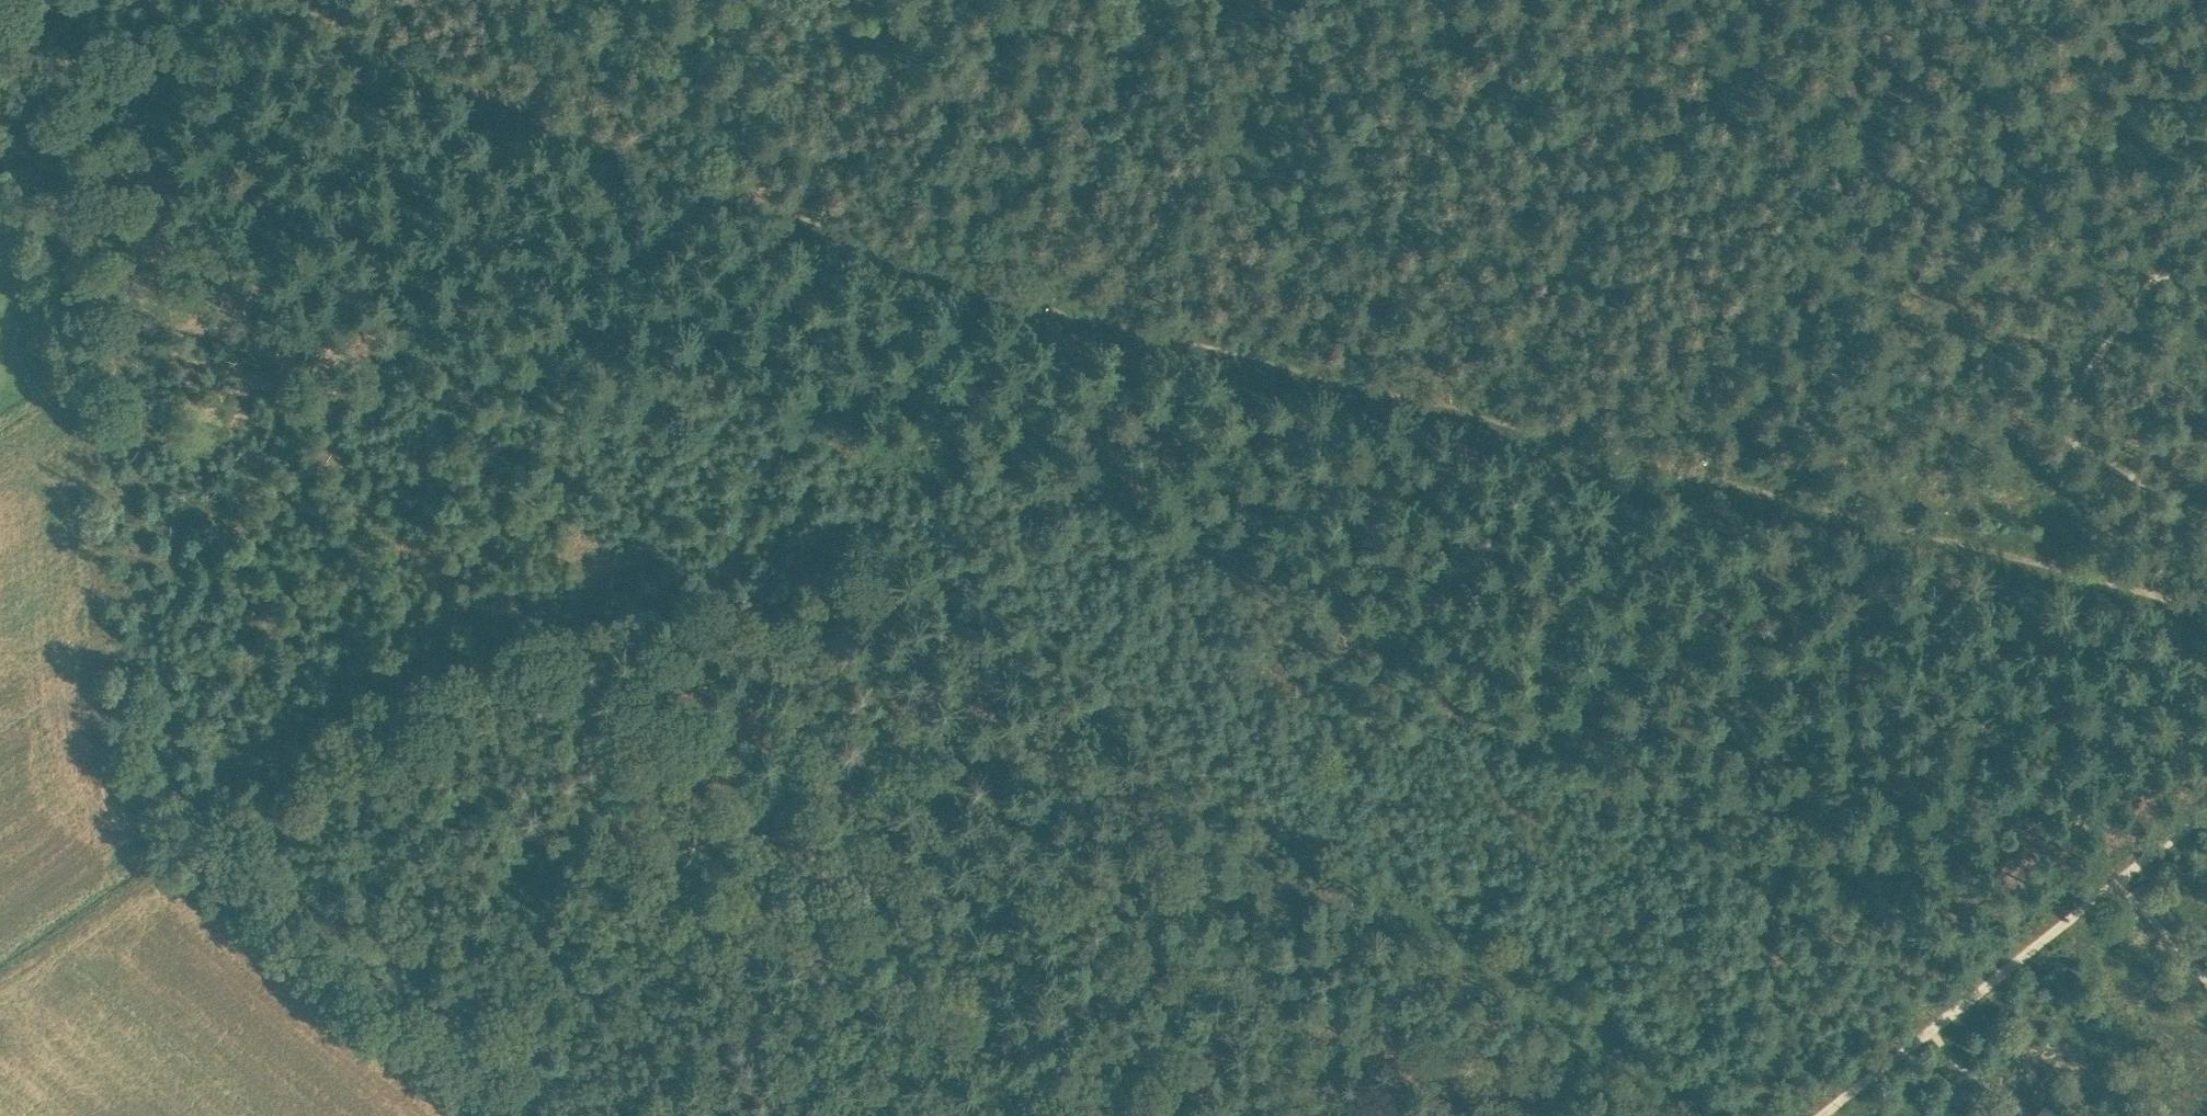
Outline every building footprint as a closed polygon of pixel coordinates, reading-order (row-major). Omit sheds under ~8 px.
[(2046,1104),(2035,1115),(2060,1115),(2046,1104)]
